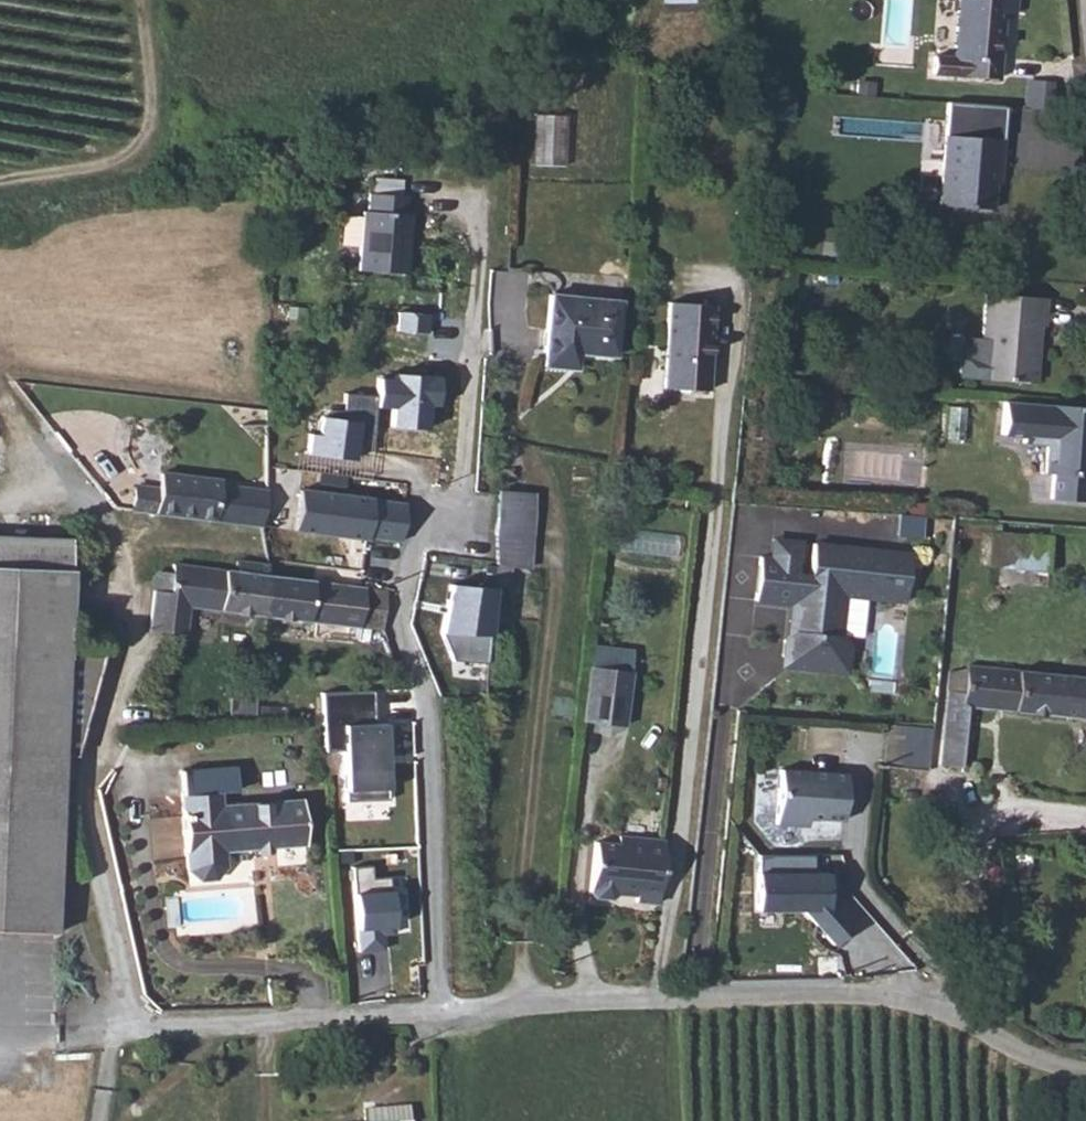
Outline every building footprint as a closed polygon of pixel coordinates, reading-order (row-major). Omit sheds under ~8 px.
[(1019,7),(1019,0),(963,0),(961,53),(944,52),(943,71),(1009,73),(1011,21),(1012,7),(1019,7)] [(566,113),(534,111),(533,162),(564,163),(566,113)] [(952,112),(952,130),(994,131),(995,113),(952,112)] [(952,130),(941,130),(940,159),(928,158),(921,165),(920,187),(927,194),(938,194),(938,199),(991,201),(993,160),(999,160),(1000,132),(994,131),(952,130)] [(361,278),(412,279),(413,220),(408,220),(409,200),(367,199),(366,220),(362,219),(361,278)] [(1051,305),(1053,270),(989,267),(986,333),(999,334),(998,354),(1043,356),(1044,337),(1040,336),(1041,304),(1051,305)] [(607,296),(536,289),(529,359),(567,362),(569,346),(603,349),(607,296)] [(700,393),(705,303),(661,301),(656,389),(673,390),(672,396),(683,396),(683,392),(700,393)] [(985,353),(998,354),(999,334),(986,333),(985,353)] [(398,379),(381,379),(381,396),(380,409),(400,410),(399,430),(434,432),(435,409),(446,410),(448,376),(398,373),(398,379)] [(999,380),(997,413),(1019,413),(1019,420),(1045,421),(1044,448),(1053,448),(1052,474),(1085,475),(1085,383),(999,380)] [(362,450),(376,451),(380,409),(381,396),(349,393),(346,419),(327,417),(325,436),(314,435),(312,458),(361,462),(362,450)] [(268,464),(267,471),(265,487),(233,483),(158,473),(156,486),(133,483),(129,507),(399,543),(405,501),(299,487),(302,468),(268,464)] [(267,471),(235,467),(233,483),(265,487),(267,471)] [(539,495),(500,493),(496,565),(535,567),(539,495)] [(799,644),(842,650),(854,640),(856,625),(847,613),(850,591),(843,580),(852,573),(913,580),(918,533),(822,521),(817,562),(804,560),(806,538),(779,535),(769,534),(763,576),(806,582),(802,608),(791,617),(789,632),(799,644)] [(69,539),(0,536),(0,566),(68,570),(69,539)] [(190,605),(263,617),(267,581),(264,566),(239,563),(238,574),(175,564),(174,575),(167,574),(164,575),(161,575),(159,576),(158,577),(158,578),(157,579),(156,582),(156,583),(157,587),(151,629),(186,634),(190,605)] [(54,933),(61,755),(75,756),(104,648),(65,646),(68,570),(0,566),(0,931),(54,933)] [(491,619),(495,575),(447,571),(441,628),(473,631),(483,632),(484,618),(491,619)] [(267,581),(263,617),(326,623),(325,636),(356,639),(357,630),(379,632),(383,593),(267,581)] [(468,675),(488,677),(494,619),(491,619),(484,618),(483,632),(473,631),(468,675)] [(968,665),(951,667),(947,736),(968,739),(972,705),(1085,713),(1085,672),(968,665)] [(591,725),(632,729),(638,675),(597,670),(591,725)] [(369,689),(323,691),(326,753),(344,752),(346,792),(389,791),(386,718),(371,718),(369,689)] [(931,770),(935,720),(913,718),(909,769),(931,770)] [(850,764),(784,758),(780,809),(802,811),(810,812),(845,815),(850,764)] [(178,770),(180,795),(187,869),(199,879),(214,878),(224,866),(223,849),(301,842),(297,803),(219,809),(217,791),(235,790),(233,765),(178,770)] [(660,895),(667,831),(621,827),(621,833),(598,831),(592,882),(603,890),(622,892),(623,884),(636,886),(635,893),(660,895)] [(819,854),(757,853),(757,913),(808,913),(837,951),(853,939),(835,917),(835,871),(818,871),(819,854)] [(375,864),(351,867),(359,950),(384,947),(383,931),(411,928),(405,876),(377,879),(375,864)] [(394,1099),(361,1101),(361,1090),(346,1091),(347,1102),(317,1103),(318,1120),(395,1120),(394,1099)]
